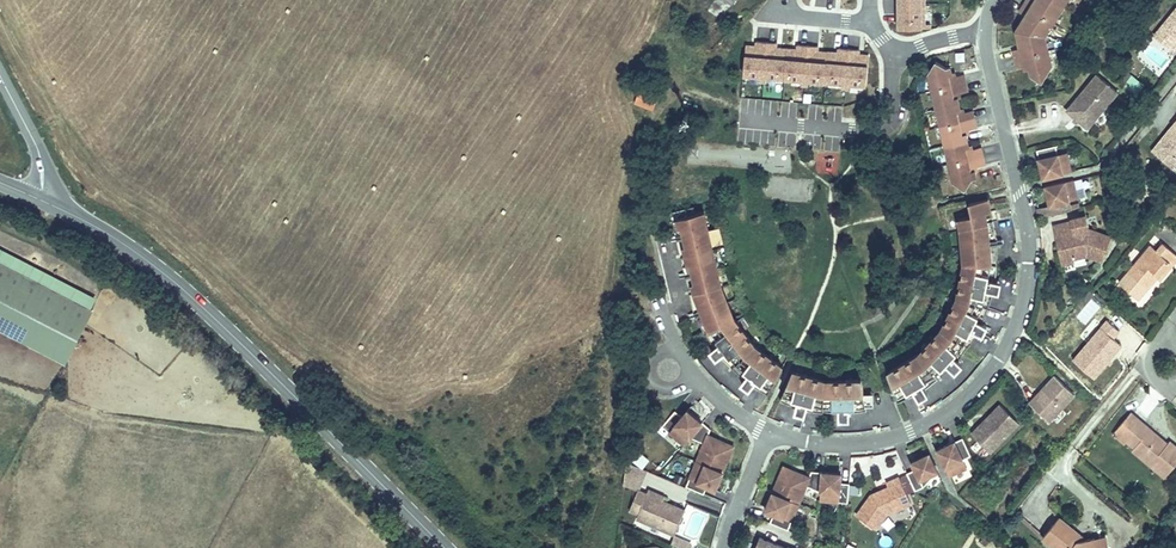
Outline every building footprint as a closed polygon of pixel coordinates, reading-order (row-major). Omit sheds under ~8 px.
[(922,0),(896,0),(896,23),(922,24),(922,0)] [(1024,74),(1035,81),(1045,65),(1039,35),(1061,0),(1030,0),(1029,0),(1021,0),(1014,11),(1020,15),(1014,47),(1007,49),(1011,66),(1022,63),(1024,74)] [(1174,8),(1171,6),(1157,23),(1175,39),(1175,6),(1174,8)] [(1014,47),(1020,15),(1010,29),(1014,47)] [(1175,39),(1157,23),(1148,33),(1167,49),(1175,39)] [(862,79),(865,55),(854,54),(855,49),(855,44),(835,42),(835,47),(834,52),(813,49),(814,44),(814,40),(794,38),(794,43),(793,47),(772,45),(773,40),(773,36),(753,34),(753,38),(752,44),(741,42),(739,67),(862,79)] [(937,63),(930,75),(954,183),(965,190),(972,179),(976,179),(974,169),(985,166),(981,149),(970,152),(966,132),(977,130),(973,113),(962,115),(958,97),(969,94),(965,77),(954,79),(952,70),(948,70),(937,63)] [(1110,91),(1089,73),(1058,109),(1078,127),(1110,91)] [(1124,84),(1131,88),(1137,78),(1129,74),(1124,84)] [(639,88),(633,103),(653,109),(658,94),(639,88)] [(1175,159),(1175,118),(1148,151),(1168,168),(1175,159)] [(1071,172),(1067,153),(1058,155),(1056,147),(1037,151),(1043,178),(1071,172)] [(832,171),(833,159),(817,157),(816,170),(832,171)] [(1077,200),(1073,181),(1045,187),(1051,215),(1070,210),(1068,202),(1077,200)] [(920,382),(947,357),(938,349),(945,342),(953,349),(973,320),(962,314),(966,306),(976,311),(986,278),(975,276),(976,267),(988,269),(990,240),(981,240),(981,235),(989,235),(985,216),(980,217),(978,207),(984,206),(981,194),(962,198),(965,210),(952,213),(954,224),(955,235),(956,252),(954,266),(944,302),(937,318),(915,344),(883,363),(887,372),(889,378),(893,388),(895,393),(912,386),(906,376),(914,371),(920,382)] [(695,197),(671,203),(675,222),(684,220),(685,226),(677,227),(684,259),(693,257),(694,262),(685,264),(693,300),(701,297),(703,301),(695,304),(712,337),(721,331),(727,338),(717,345),(741,370),(749,361),(755,367),(748,376),(763,385),(779,356),(753,336),(732,307),(719,274),(704,203),(696,205),(695,197)] [(1069,223),(1051,226),(1053,237),(1058,236),(1058,241),(1055,246),(1056,251),(1061,254),(1067,253),(1068,259),(1069,259),(1082,256),(1097,262),(1107,239),(1086,230),(1083,216),(1068,219),(1069,223)] [(1118,284),(1139,300),(1155,279),(1167,263),(1172,267),(1175,262),(1175,254),(1162,244),(1156,251),(1148,245),(1118,284)] [(1070,264),(1069,259),(1068,259),(1067,253),(1061,254),(1056,251),(1058,266),(1070,264)] [(0,258),(0,319),(66,354),(91,306),(0,258)] [(1167,263),(1155,279),(1160,283),(1172,267),(1167,263)] [(991,279),(992,270),(988,269),(976,267),(975,276),(986,278),(991,279)] [(976,311),(966,306),(962,314),(973,320),(977,321),(981,313),(976,311)] [(1086,378),(1112,344),(1103,337),(1109,329),(1096,320),(1064,361),(1086,378)] [(717,345),(727,338),(721,331),(712,337),(708,340),(714,347),(717,345)] [(953,349),(945,342),(938,349),(947,357),(951,359),(957,352),(953,349)] [(748,376),(755,367),(749,361),(741,370),(738,374),(745,379),(748,376)] [(860,387),(858,371),(823,371),(789,361),(776,390),(792,398),(795,387),(804,389),(801,400),(835,406),(835,394),(844,394),(844,406),(862,404),(861,399),(860,387)] [(920,382),(914,371),(906,376),(912,386),(914,390),(922,385),(920,382)] [(1074,395),(1054,377),(1029,404),(1049,422),(1074,395)] [(870,398),(869,386),(860,387),(861,399),(870,398)] [(801,400),(804,389),(795,387),(792,398),(791,402),(800,404),(801,400)] [(844,406),(844,394),(835,394),(835,406),(835,410),(844,410),(844,406)] [(991,453),(1019,424),(1000,405),(988,418),(990,420),(987,423),(985,421),(972,435),(991,453)] [(690,440),(703,425),(687,412),(681,418),(675,413),(662,427),(684,446),(690,440)] [(1112,434),(1126,446),(1129,442),(1138,449),(1135,452),(1151,466),(1155,460),(1171,472),(1175,466),(1175,443),(1172,440),(1167,446),(1151,433),(1153,431),(1129,413),(1112,434)] [(722,473),(733,448),(708,437),(710,431),(703,425),(690,440),(703,445),(696,462),(722,473)] [(970,456),(963,440),(938,451),(950,476),(967,468),(963,459),(970,456)] [(925,488),(938,472),(929,455),(929,454),(912,463),(915,470),(906,474),(912,492),(925,488)] [(714,492),(722,474),(722,473),(696,462),(684,489),(702,496),(706,488),(714,492)] [(675,536),(685,511),(663,501),(647,495),(639,492),(647,473),(634,467),(627,465),(624,487),(637,493),(629,511),(638,515),(636,519),(675,536)] [(820,493),(822,472),(812,471),(810,477),(784,466),(773,492),(798,503),(806,487),(820,493)] [(847,504),(850,485),(842,484),(842,475),(822,472),(820,493),(819,501),(847,504)] [(899,475),(886,481),(888,485),(882,488),(883,491),(879,492),(878,490),(871,493),(857,514),(876,528),(887,512),(911,501),(899,475)] [(664,498),(649,491),(647,495),(663,501),(664,498)] [(787,530),(798,503),(773,492),(764,511),(772,514),(769,522),(787,530)] [(894,519),(908,512),(905,506),(891,512),(894,519)] [(1096,537),(1089,538),(1058,519),(1045,541),(1056,547),(1098,547),(1096,537)] [(1096,537),(1098,547),(1111,547),(1108,535),(1096,537)] [(759,539),(755,547),(781,547),(759,539)]
